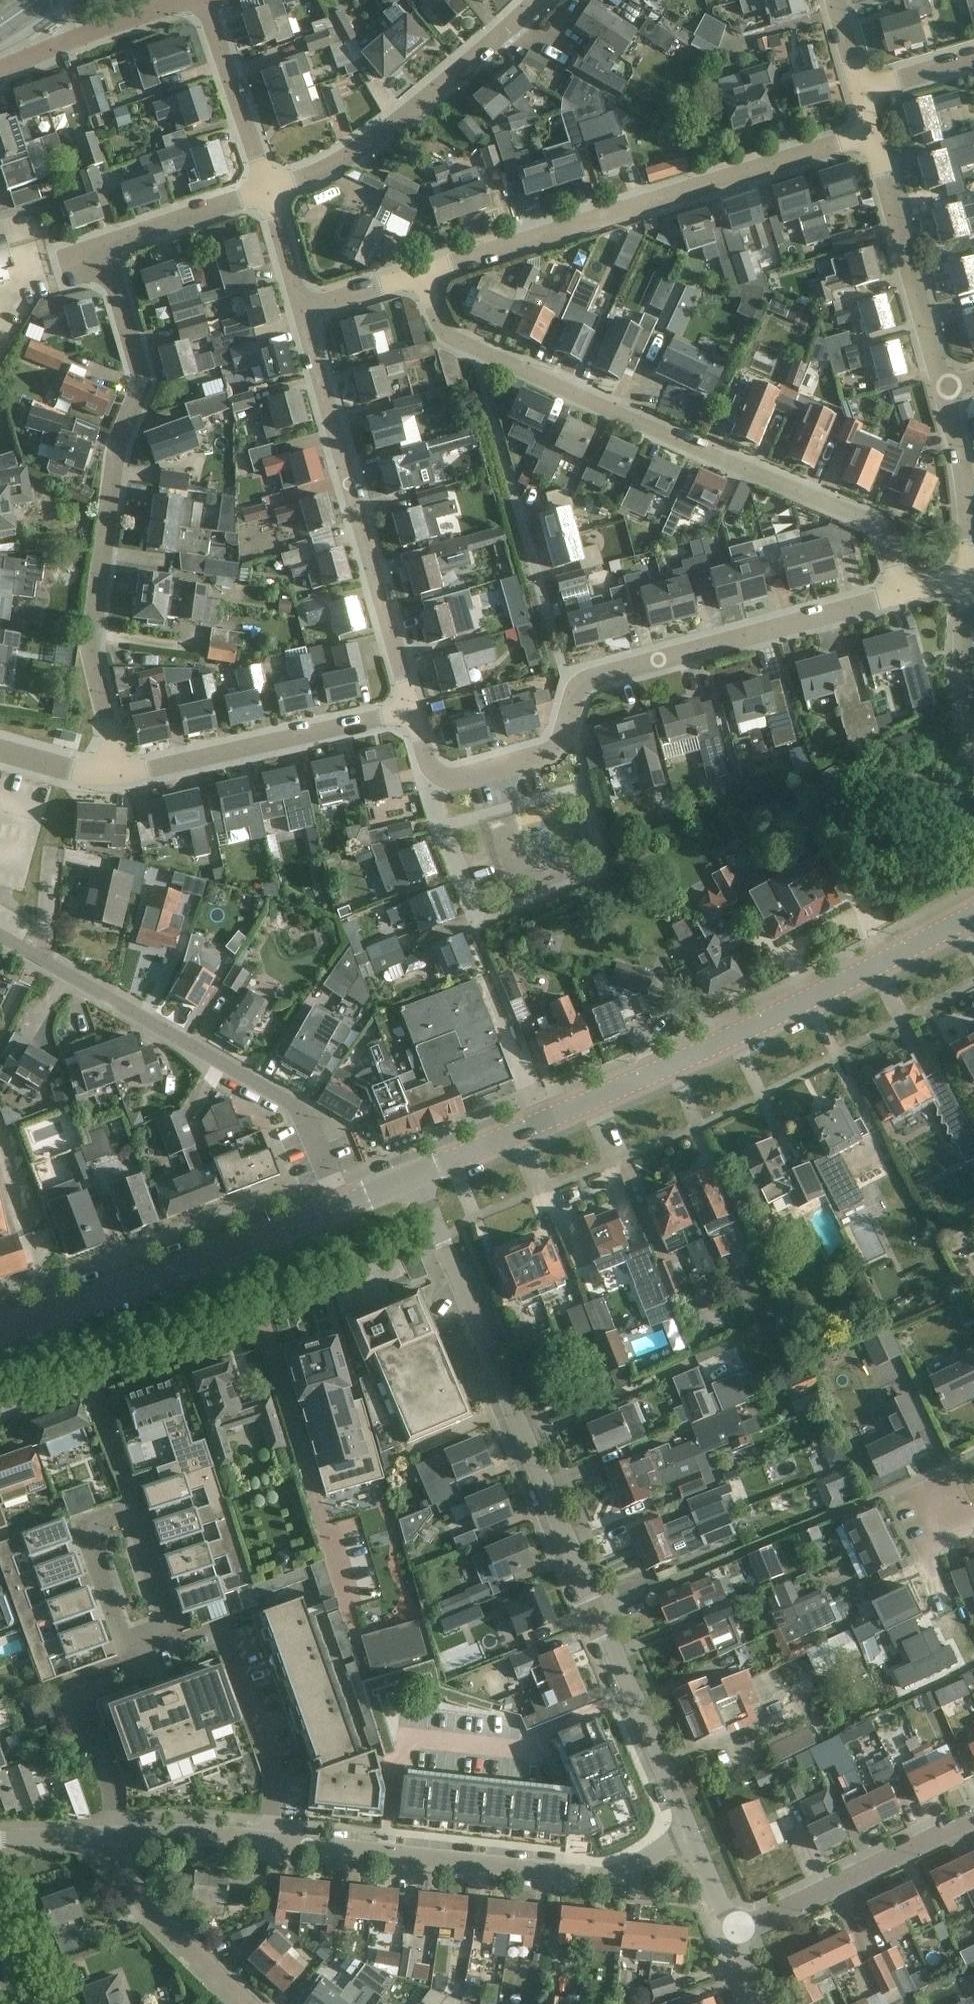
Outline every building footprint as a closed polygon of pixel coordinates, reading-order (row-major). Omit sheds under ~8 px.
[(242,16),(244,21),(253,46),(253,47),(276,39),(277,43),(293,37),(282,6),(286,5),(286,4),(285,0),(261,0),(264,8),(242,16)] [(444,27),(465,9),(458,0),(420,0),(444,27)] [(802,0),(741,0),(739,1),(743,14),(771,6),(775,20),(805,11),(802,0)] [(931,0),(905,0),(909,14),(883,21),(891,52),(927,42),(920,16),(934,13),(931,0)] [(575,52),(566,69),(572,73),(575,74),(593,85),(592,86),(602,91),(615,98),(618,99),(627,82),(610,72),(617,59),(636,31),(592,2),(573,30),(589,40),(580,55),(575,52)] [(382,15),(373,23),(405,60),(408,57),(412,59),(418,53),(417,49),(427,41),(405,17),(394,5),(382,15)] [(327,16),(333,27),(344,45),(356,37),(341,9),(327,16)] [(699,24),(722,37),(726,25),(704,14),(699,24)] [(647,19),(638,32),(667,52),(676,38),(682,29),(661,17),(656,25),(647,19)] [(373,45),(361,54),(382,79),(383,79),(386,76),(390,78),(396,72),(395,69),(405,60),(373,23),(366,29),(365,33),(374,44),(373,45)] [(692,35),(695,36),(718,49),(722,37),(699,24),(698,26),(692,35)] [(358,71),(344,45),(333,27),(304,37),(309,53),(333,45),(341,66),(344,65),(348,74),(358,71)] [(756,40),(759,51),(793,42),(790,31),(756,40)] [(147,49),(132,54),(136,67),(141,83),(144,90),(160,85),(157,78),(192,67),(183,39),(174,42),(173,39),(147,48),(147,49)] [(819,71),(812,45),(800,48),(807,74),(792,79),(799,107),(829,99),(821,70),(819,71)] [(548,61),(529,50),(522,62),(541,73),(548,61)] [(282,67),(262,74),(271,101),(303,91),(299,77),(310,73),(304,54),(291,58),(281,62),(282,67)] [(511,67),(492,83),(516,111),(523,114),(528,126),(536,124),(540,123),(520,96),(529,88),(533,85),(534,86),(541,73),(522,62),(514,70),(511,67)] [(778,88),(770,63),(739,73),(744,88),(721,96),(733,131),(771,119),(762,93),(778,88)] [(580,107),(574,109),(579,123),(600,116),(608,143),(595,147),(602,172),(631,163),(623,139),(622,140),(613,112),(611,113),(610,110),(605,111),(601,100),(600,96),(602,91),(592,86),(593,85),(572,73),(569,78),(572,80),(562,97),(580,107)] [(97,74),(79,80),(90,115),(109,109),(97,74)] [(66,75),(40,84),(50,113),(76,105),(66,75)] [(494,136),(510,132),(514,131),(528,126),(523,114),(516,111),(492,83),(474,98),(492,120),(499,113),(507,118),(508,122),(491,127),(494,136)] [(50,113),(40,84),(14,92),(24,122),(50,113)] [(346,112),(338,88),(322,94),(329,117),(346,112)] [(205,106),(200,90),(152,105),(157,121),(172,116),(177,131),(187,128),(210,120),(209,118),(212,114),(209,108),(205,106)] [(303,91),(271,101),(281,128),(301,122),(302,127),(313,124),(327,119),(320,100),(308,105),(303,91)] [(963,104),(959,92),(932,99),(932,98),(907,105),(916,136),(925,133),(928,144),(944,140),(936,112),(963,104)] [(14,115),(5,117),(5,116),(0,118),(0,164),(8,190),(53,175),(41,139),(24,145),(14,115)] [(483,136),(468,118),(458,126),(473,144),(483,136)] [(562,156),(546,161),(554,186),(570,181),(571,186),(583,183),(581,178),(583,178),(575,152),(586,149),(578,123),(564,127),(567,138),(558,140),(562,156)] [(165,149),(187,142),(184,130),(162,137),(165,149)] [(102,163),(93,132),(75,138),(84,168),(102,163)] [(510,132),(494,136),(506,173),(518,170),(525,195),(527,194),(528,200),(539,197),(537,191),(554,186),(546,161),(530,165),(525,150),(514,153),(510,140),(512,139),(510,132)] [(922,158),(931,189),(956,182),(952,169),(973,163),(973,132),(971,133),(963,135),(952,138),(944,140),(947,151),(922,158)] [(187,142),(165,149),(156,152),(156,153),(156,154),(157,154),(164,176),(194,166),(199,180),(225,172),(225,171),(228,168),(224,159),(221,158),(215,143),(193,151),(189,141),(187,142)] [(500,164),(494,145),(480,149),(486,169),(500,164)] [(148,179),(122,188),(130,210),(159,200),(155,189),(165,186),(162,176),(164,176),(157,154),(156,154),(156,153),(139,158),(141,166),(144,166),(148,179)] [(455,192),(450,178),(445,163),(432,167),(437,182),(439,182),(443,196),(428,201),(436,225),(463,216),(455,192)] [(647,170),(650,182),(674,175),(670,163),(647,170)] [(828,198),(817,201),(822,215),(860,203),(848,165),(820,174),(828,198)] [(66,208),(62,210),(65,217),(68,215),(74,230),(103,219),(99,208),(110,204),(101,179),(97,167),(81,172),(90,197),(65,206),(66,208)] [(354,169),(346,174),(361,181),(364,174),(354,169)] [(389,186),(388,188),(413,200),(419,186),(389,171),(384,183),(389,186)] [(801,181),(774,189),(782,213),(784,222),(798,218),(807,244),(829,238),(822,215),(817,201),(809,204),(801,181)] [(455,192),(463,216),(491,206),(482,182),(455,192)] [(40,200),(36,186),(10,195),(14,208),(40,200)] [(419,203),(413,200),(388,188),(379,207),(392,213),(410,222),(419,203)] [(968,191),(956,194),(960,205),(937,212),(945,242),(970,235),(967,222),(973,220),(973,189),(968,191)] [(722,226),(740,286),(741,286),(764,287),(768,288),(762,273),(766,272),(762,260),(772,257),(769,246),(754,196),(725,204),(730,224),(722,226)] [(342,224),(337,233),(338,236),(340,239),(346,241),(340,255),(366,267),(386,226),(392,213),(379,207),(373,221),(359,214),(353,225),(348,223),(344,223),(342,224)] [(730,285),(740,286),(722,226),(714,229),(708,210),(678,219),(688,252),(702,247),(705,258),(718,254),(721,263),(727,285),(730,285)] [(831,236),(832,242),(835,252),(856,246),(852,230),(831,236)] [(229,259),(217,262),(227,297),(256,289),(251,269),(262,266),(254,236),(225,244),(229,259)] [(6,275),(11,273),(12,273),(12,272),(12,271),(10,264),(9,264),(1,238),(0,239),(0,277),(6,275)] [(831,299),(832,301),(858,294),(855,285),(879,278),(870,247),(830,259),(835,275),(825,278),(826,281),(811,285),(816,303),(831,299)] [(952,264),(960,295),(973,291),(973,258),(952,264)] [(201,304),(198,295),(195,285),(181,289),(172,263),(142,274),(151,300),(165,295),(174,323),(204,315),(201,304)] [(481,292),(471,314),(500,327),(507,311),(518,316),(533,283),(539,271),(525,264),(515,285),(518,287),(515,291),(497,283),(499,279),(488,274),(481,277),(475,290),(481,292)] [(522,318),(515,335),(540,346),(552,316),(560,320),(580,274),(569,269),(557,294),(533,283),(518,316),(522,318)] [(598,282),(580,274),(560,320),(568,323),(555,352),(580,363),(601,314),(587,308),(598,282)] [(611,283),(602,304),(609,307),(619,287),(611,283)] [(697,295),(675,284),(661,313),(664,315),(658,325),(677,335),(697,295)] [(741,286),(738,305),(760,308),(764,287),(741,286)] [(223,330),(209,334),(210,335),(214,351),(245,342),(242,330),(251,328),(252,329),(277,322),(269,290),(243,297),(247,314),(220,322),(223,330)] [(860,302),(858,294),(832,301),(839,325),(862,319),(867,334),(892,327),(883,296),(860,302)] [(59,311),(55,296),(39,301),(32,316),(43,320),(45,328),(68,321),(73,339),(97,332),(88,302),(64,309),(64,310),(59,311)] [(813,312),(793,303),(786,318),(807,327),(813,312)] [(364,318),(340,324),(345,342),(342,344),(345,353),(348,353),(349,356),(373,349),(369,335),(387,330),(383,314),(365,319),(364,318)] [(209,334),(204,316),(176,324),(181,339),(190,337),(191,341),(210,336),(209,334)] [(408,322),(414,346),(430,341),(421,318),(408,322)] [(616,321),(608,339),(594,370),(606,375),(605,377),(613,381),(614,379),(618,380),(640,332),(616,321)] [(828,353),(852,347),(848,331),(824,338),(828,353)] [(671,342),(656,373),(694,391),(696,387),(711,394),(713,389),(726,361),(673,336),(671,342)] [(245,342),(214,351),(219,367),(232,363),(235,372),(262,364),(267,381),(292,374),(284,344),(259,351),(256,339),(245,342)] [(31,341),(24,357),(57,370),(64,354),(31,341)] [(434,355),(433,352),(430,341),(414,346),(376,356),(380,368),(355,375),(362,404),(388,397),(385,382),(407,376),(404,363),(434,355)] [(186,342),(159,350),(169,382),(215,368),(210,353),(191,358),(186,342)] [(870,342),(852,347),(828,353),(834,374),(874,362),(879,380),(905,373),(896,342),(872,348),(870,342)] [(448,387),(453,385),(463,383),(455,357),(440,350),(437,351),(448,387)] [(793,359),(785,383),(799,388),(807,364),(793,359)] [(113,391),(67,373),(57,398),(102,416),(103,413),(107,415),(111,405),(108,403),(113,391)] [(771,408),(786,414),(793,398),(795,399),(798,392),(781,386),(779,391),(752,379),(744,400),(735,396),(726,416),(728,421),(735,424),(731,433),(755,444),(771,408)] [(256,406),(251,391),(229,397),(233,413),(256,406)] [(514,421),(506,437),(517,442),(527,447),(525,453),(538,459),(547,439),(549,433),(541,430),(552,405),(520,391),(507,418),(514,421)] [(190,420),(146,436),(157,464),(198,448),(193,434),(206,429),(202,419),(231,409),(227,392),(224,393),(205,398),(184,405),(190,420)] [(306,422),(297,392),(268,400),(269,404),(257,407),(267,439),(281,434),(279,429),(306,422)] [(423,414),(418,393),(391,400),(394,412),(366,420),(374,448),(403,440),(398,420),(423,414)] [(806,404),(795,399),(793,398),(786,414),(796,419),(786,442),(792,444),(786,457),(811,468),(825,435),(833,414),(807,402),(806,404)] [(63,419),(30,410),(25,427),(44,432),(40,445),(55,450),(53,459),(49,458),(47,468),(48,473),(62,477),(67,474),(69,466),(83,470),(84,466),(87,465),(89,459),(87,456),(91,444),(73,439),(74,435),(60,431),(63,419)] [(863,423),(846,417),(836,440),(853,447),(863,423)] [(547,439),(538,459),(538,460),(533,473),(551,481),(556,469),(557,469),(564,452),(580,459),(592,431),(567,420),(556,443),(547,439)] [(908,420),(898,443),(903,446),(898,459),(892,473),(887,487),(888,488),(885,496),(898,502),(897,504),(921,514),(935,481),(911,471),(921,447),(920,447),(928,429),(908,420)] [(855,447),(841,480),(868,491),(877,467),(892,473),(898,459),(883,453),(887,444),(859,433),(853,447),(855,447)] [(404,459),(380,466),(389,496),(413,489),(435,483),(430,465),(442,461),(440,454),(449,451),(460,448),(457,435),(445,438),(402,451),(404,459)] [(635,452),(610,440),(600,462),(591,457),(581,479),(600,488),(607,472),(622,478),(635,452)] [(274,443),(248,450),(254,472),(265,469),(267,476),(279,473),(283,489),(296,485),(297,487),(321,480),(321,477),(314,454),(313,451),(290,457),(289,454),(278,457),(274,443)] [(678,471),(653,460),(643,482),(632,477),(620,506),(644,517),(655,493),(666,498),(678,471)] [(26,467),(0,472),(0,537),(16,535),(10,505),(32,501),(26,467)] [(188,475),(161,471),(158,486),(185,491),(188,475)] [(724,484),(700,472),(689,495),(679,490),(670,511),(689,519),(696,504),(712,511),(724,484)] [(447,499),(444,486),(416,492),(419,506),(447,499)] [(546,542),(576,534),(569,509),(574,507),(569,490),(564,488),(545,493),(551,514),(539,517),(546,542)] [(155,495),(151,523),(191,528),(194,511),(195,500),(155,495)] [(302,502),(274,510),(278,524),(306,515),(311,532),(330,527),(336,525),(327,495),(302,502)] [(419,510),(394,517),(403,547),(428,540),(427,539),(440,535),(435,519),(457,513),(454,501),(446,503),(419,510)] [(268,518),(265,506),(234,513),(237,526),(268,518)] [(145,543),(148,546),(148,550),(207,558),(211,530),(191,528),(151,523),(150,535),(146,536),(145,543)] [(800,534),(813,583),(836,577),(831,558),(854,552),(849,533),(836,528),(830,526),(800,534)] [(813,583),(800,534),(799,534),(798,529),(786,533),(763,539),(770,563),(782,560),(790,590),(813,583)] [(581,570),(582,570),(604,564),(598,543),(580,548),(576,534),(546,542),(554,568),(579,561),(581,569),(581,570)] [(290,552),(314,545),(312,538),(288,545),(290,552)] [(430,558),(406,564),(411,579),(415,596),(441,588),(437,573),(470,564),(463,538),(428,548),(430,558)] [(733,565),(732,566),(710,572),(705,555),(701,538),(688,541),(693,558),(700,583),(712,579),(720,609),(743,602),(733,565)] [(727,549),(732,566),(733,565),(743,602),(766,596),(758,566),(770,563),(763,539),(751,542),(727,549)] [(290,552),(280,554),(283,565),(290,563),(294,577),(308,573),(313,590),(326,586),(351,579),(342,549),(337,551),(317,556),(314,545),(290,552)] [(26,555),(25,560),(3,557),(2,573),(0,573),(0,618),(9,619),(12,595),(34,598),(36,581),(41,581),(44,557),(26,555)] [(675,581),(662,585),(672,622),(696,615),(688,586),(700,583),(693,558),(681,561),(682,568),(672,570),(675,581)] [(239,564),(205,559),(203,574),(236,579),(239,564)] [(249,582),(252,560),(241,564),(238,581),(249,582)] [(560,592),(586,585),(583,574),(582,570),(581,570),(581,569),(580,570),(556,576),(560,592)] [(206,600),(206,599),(208,586),(170,581),(171,577),(139,573),(136,596),(180,602),(181,597),(206,600)] [(637,573),(623,577),(630,602),(641,599),(649,628),(672,622),(662,585),(642,590),(637,573)] [(589,599),(600,641),(626,634),(621,617),(633,613),(630,602),(623,577),(616,579),(618,587),(608,590),(612,604),(604,606),(601,596),(590,599),(589,599)] [(425,612),(420,613),(429,643),(454,636),(474,631),(469,610),(473,609),(468,590),(422,603),(425,612)] [(589,595),(563,602),(566,616),(574,648),(600,641),(589,599),(590,599),(589,595)] [(219,601),(206,599),(206,600),(181,597),(180,602),(136,596),(133,619),(164,623),(165,617),(202,623),(203,621),(216,623),(219,601)] [(330,596),(303,603),(309,626),(334,620),(339,636),(363,630),(355,599),(332,605),(330,596)] [(539,659),(530,624),(516,628),(521,647),(523,646),(527,661),(528,667),(540,664),(539,659)] [(244,633),(211,628),(209,642),(207,659),(234,663),(236,646),(242,647),(244,633)] [(0,630),(0,686),(7,687),(12,648),(17,649),(20,633),(0,630)] [(903,638),(901,632),(862,643),(871,675),(898,668),(898,670),(901,669),(912,709),(934,702),(915,634),(903,638)] [(497,661),(490,635),(455,644),(458,657),(434,663),(443,693),(468,686),(463,670),(497,661)] [(333,650),(338,675),(322,679),(328,704),(358,698),(356,688),(366,686),(357,645),(333,650)] [(310,655),(308,646),(287,651),(289,660),(286,660),(292,686),(275,689),(280,715),(311,708),(306,684),(316,682),(310,655)] [(835,661),(833,655),(795,666),(805,702),(834,694),(837,703),(844,731),(849,748),(879,736),(869,700),(859,703),(847,658),(835,661)] [(268,692),(262,666),(236,672),(242,697),(225,700),(231,726),(262,719),(257,695),(268,692)] [(164,681),(161,669),(138,674),(141,688),(143,685),(147,701),(129,705),(138,746),(169,739),(163,714),(161,714),(155,683),(164,681)] [(219,702),(214,674),(203,676),(191,679),(197,706),(179,710),(185,736),(215,729),(210,703),(219,702)] [(765,677),(727,687),(736,722),(766,714),(775,748),(796,742),(779,679),(766,682),(765,677)] [(507,683),(488,688),(491,703),(498,701),(507,735),(537,726),(530,702),(528,693),(511,697),(507,683)] [(493,708),(491,703),(488,688),(473,692),(479,712),(493,708)] [(465,722),(459,700),(447,703),(453,725),(452,726),(458,750),(489,742),(482,717),(465,722)] [(699,706),(698,701),(659,711),(668,744),(696,737),(707,780),(729,775),(711,703),(699,706)] [(597,734),(599,742),(606,768),(633,761),(642,792),(661,787),(652,755),(654,755),(644,721),(597,734)] [(916,749),(911,733),(887,741),(891,756),(916,749)] [(361,755),(358,755),(363,779),(360,779),(365,804),(400,796),(389,749),(373,752),(370,749),(362,750),(361,755)] [(346,780),(342,760),(311,767),(317,793),(317,792),(320,804),(349,797),(350,801),(361,798),(356,778),(346,780)] [(293,771),(263,778),(268,801),(283,798),(285,810),(289,831),(306,828),(315,826),(308,791),(298,793),(293,771)] [(266,836),(261,815),(258,803),(251,805),(246,782),(216,788),(218,795),(207,797),(213,822),(223,820),(225,832),(248,827),(251,839),(266,836)] [(204,826),(197,793),(163,800),(163,802),(145,806),(150,830),(169,826),(171,834),(188,830),(195,858),(210,855),(204,826)] [(78,806),(76,839),(108,841),(108,848),(124,849),(126,820),(113,819),(114,808),(78,806)] [(367,830),(370,846),(395,840),(413,835),(409,821),(367,830)] [(370,846),(367,830),(366,827),(360,828),(354,843),(355,849),(370,846)] [(322,858),(316,833),(307,835),(312,860),(322,858)] [(370,846),(354,852),(358,863),(374,857),(388,892),(416,881),(434,874),(433,871),(423,845),(400,853),(395,840),(370,846)] [(812,859),(748,894),(772,939),(823,911),(826,914),(833,910),(833,906),(837,903),(830,890),(840,884),(831,867),(823,853),(812,859)] [(146,865),(120,859),(117,875),(93,869),(82,918),(120,926),(128,892),(140,894),(146,865)] [(716,896),(707,891),(696,906),(719,921),(729,905),(744,897),(727,866),(710,875),(720,891),(716,896)] [(170,883),(182,887),(185,876),(173,872),(170,883)] [(181,892),(155,885),(149,908),(146,907),(136,942),(150,946),(151,944),(159,946),(160,943),(175,948),(182,921),(184,917),(175,914),(181,892)] [(452,920),(440,890),(408,902),(409,903),(386,912),(391,925),(414,916),(421,933),(452,920)] [(729,925),(719,921),(698,914),(696,923),(705,940),(686,950),(699,975),(697,976),(706,994),(739,976),(729,959),(726,960),(723,953),(739,944),(729,925)] [(396,935),(364,948),(369,962),(402,949),(396,935)] [(186,967),(172,993),(196,1007),(213,978),(221,963),(202,952),(205,940),(191,936),(183,966),(186,967)] [(402,949),(369,962),(374,974),(400,964),(404,975),(439,961),(445,976),(471,966),(459,937),(434,948),(406,959),(402,949)] [(360,971),(358,966),(352,952),(350,945),(330,975),(350,988),(360,971)] [(617,963),(611,982),(646,993),(652,974),(617,963)] [(225,1020),(216,1034),(244,1051),(253,1036),(250,1034),(268,1004),(244,989),(253,976),(239,967),(234,964),(223,983),(241,995),(240,996),(226,1020),(225,1020)] [(511,969),(498,974),(499,976),(509,1001),(522,997),(517,984),(511,969)] [(360,971),(350,988),(347,994),(363,1005),(369,995),(363,978),(360,971)] [(500,1045),(475,980),(400,1010),(415,1048),(421,1065),(429,1086),(430,1085),(433,1092),(452,1084),(459,1102),(474,1096),(476,1100),(499,1091),(498,1087),(513,1081),(513,1080),(500,1045)] [(602,1003),(589,1009),(602,1042),(626,1033),(621,1021),(647,1011),(650,1018),(669,1011),(665,1002),(642,996),(609,985),(607,985),(609,990),(599,994),(602,1003)] [(574,1017),(566,997),(549,1004),(558,1024),(534,1034),(547,1066),(591,1047),(578,1015),(574,1017)] [(281,1042),(276,1052),(277,1055),(283,1058),(281,1062),(283,1063),(282,1066),(291,1071),(292,1068),(293,1069),(310,1041),(313,1043),(328,1016),(313,1008),(298,1034),(298,1033),(291,1044),(285,1041),(281,1042)] [(310,1041),(293,1069),(298,1071),(296,1074),(305,1079),(307,1076),(310,1077),(317,1065),(322,1068),(326,1066),(331,1057),(330,1053),(324,1050),(331,1038),(340,1044),(346,1042),(351,1034),(349,1029),(340,1023),(328,1016),(313,1043),(310,1041)] [(132,1037),(103,1047),(115,1083),(138,1076),(139,1080),(146,1086),(160,1081),(150,1049),(137,1053),(132,1037)] [(956,1048),(964,1064),(965,1063),(973,1081),(973,1038),(972,1039),(966,1038),(959,1041),(957,1047),(956,1048)] [(338,1067),(331,1079),(341,1085),(360,1097),(358,1100),(362,1103),(360,1106),(364,1116),(374,1113),(382,1135),(380,1136),(381,1137),(384,1143),(385,1143),(388,1142),(417,1131),(397,1079),(398,1078),(390,1060),(385,1046),(382,1039),(367,1045),(375,1066),(361,1071),(356,1077),(349,1073),(338,1067)] [(28,1047),(23,1055),(12,1049),(5,1062),(0,1070),(0,1082),(6,1086),(11,1077),(38,1093),(56,1063),(54,1062),(57,1057),(45,1050),(42,1055),(28,1047)] [(115,1083),(103,1047),(75,1056),(78,1066),(65,1070),(76,1101),(94,1096),(92,1090),(115,1083)] [(421,1065),(415,1048),(405,1052),(412,1069),(421,1065)] [(877,1105),(886,1122),(898,1115),(899,1117),(933,1099),(939,1110),(939,1118),(943,1118),(943,1125),(947,1125),(949,1130),(949,1137),(953,1137),(953,1144),(957,1144),(967,1162),(973,1158),(973,1131),(941,1069),(923,1079),(915,1064),(896,1074),(889,1073),(882,1076),(880,1083),(889,1099),(877,1105)] [(464,1113),(459,1102),(452,1084),(433,1092),(430,1085),(429,1086),(418,1090),(411,1073),(398,1078),(397,1079),(417,1131),(464,1113)] [(360,1097),(331,1079),(317,1102),(351,1122),(364,1116),(360,1106),(362,1103),(358,1100),(360,1097)] [(67,1084),(53,1089),(58,1105),(72,1100),(67,1084)] [(217,1130),(202,1136),(220,1186),(223,1194),(246,1186),(275,1176),(258,1131),(242,1137),(240,1132),(235,1120),(228,1100),(220,1103),(209,1107),(217,1130)] [(831,1110),(811,1120),(816,1131),(830,1156),(816,1163),(823,1176),(829,1186),(843,1213),(865,1201),(857,1186),(840,1154),(864,1141),(863,1139),(871,1135),(869,1131),(862,1119),(854,1123),(844,1103),(841,1104),(837,1101),(830,1104),(831,1110)] [(66,1106),(47,1113),(49,1119),(68,1112),(66,1106)] [(201,1168),(180,1112),(154,1121),(168,1159),(181,1154),(188,1176),(153,1190),(164,1219),(222,1196),(210,1165),(201,1168)] [(86,1164),(86,1163),(113,1153),(103,1127),(85,1134),(88,1142),(78,1145),(80,1151),(81,1151),(86,1164)] [(790,1176),(773,1142),(746,1155),(762,1189),(763,1188),(771,1204),(794,1193),(801,1207),(827,1195),(812,1165),(790,1176)] [(92,1179),(86,1163),(86,1164),(81,1151),(80,1151),(64,1157),(76,1186),(92,1179)] [(700,1176),(686,1182),(687,1186),(701,1216),(709,1235),(737,1222),(734,1214),(737,1212),(727,1189),(720,1192),(718,1188),(721,1186),(714,1170),(712,1171),(708,1167),(700,1171),(700,1176)] [(156,1221),(139,1176),(127,1180),(123,1177),(113,1181),(112,1185),(108,1187),(124,1232),(156,1221)] [(661,1195),(651,1200),(660,1221),(656,1223),(669,1254),(688,1246),(681,1230),(692,1226),(676,1189),(674,1190),(673,1188),(672,1188),(671,1187),(670,1186),(669,1186),(668,1185),(667,1185),(665,1186),(664,1186),(663,1187),(662,1188),(662,1189),(661,1190),(661,1191),(661,1193),(661,1194),(661,1195)] [(101,1242),(83,1192),(50,1205),(69,1254),(101,1242)] [(643,1200),(636,1202),(643,1224),(650,1222),(643,1200)] [(596,1217),(580,1224),(595,1261),(596,1261),(601,1273),(628,1262),(638,1288),(646,1311),(653,1327),(679,1316),(671,1296),(659,1266),(650,1243),(630,1251),(629,1248),(630,1247),(624,1232),(626,1231),(617,1210),(597,1219),(596,1217)] [(765,1210),(751,1215),(761,1240),(775,1235),(765,1210)] [(854,1223),(868,1260),(884,1254),(871,1217),(854,1223)] [(23,1268),(14,1238),(1,1242),(0,1240),(0,1275),(23,1268)] [(717,1239),(707,1243),(715,1262),(725,1257),(717,1239)] [(540,1240),(521,1247),(541,1296),(559,1288),(556,1282),(566,1278),(551,1241),(542,1245),(540,1240)] [(541,1296),(521,1247),(499,1256),(503,1265),(498,1266),(511,1300),(522,1296),(524,1302),(541,1296)] [(659,1266),(671,1296),(684,1290),(672,1260),(659,1266)] [(377,1440),(376,1440),(379,1453),(405,1442),(406,1444),(470,1416),(417,1291),(349,1319),(361,1347),(372,1374),(358,1379),(368,1412),(369,1412),(377,1440)] [(604,1297),(584,1305),(595,1331),(612,1373),(618,1390),(636,1382),(630,1365),(631,1365),(604,1297)] [(595,1331),(584,1305),(568,1311),(579,1338),(595,1331)] [(542,1351),(531,1325),(513,1332),(523,1358),(542,1351)] [(903,1356),(890,1327),(864,1339),(876,1368),(903,1356)] [(297,1401),(299,1401),(300,1404),(311,1443),(313,1452),(326,1495),(383,1478),(361,1399),(352,1402),(334,1338),(319,1342),(318,1337),(297,1343),(298,1348),(284,1352),(297,1401)] [(958,1357),(961,1364),(932,1378),(947,1409),(973,1396),(973,1349),(958,1357)] [(228,1363),(191,1374),(197,1392),(200,1391),(210,1421),(205,1423),(220,1468),(235,1463),(221,1418),(242,1411),(232,1381),(234,1381),(228,1363)] [(820,1384),(815,1373),(791,1383),(795,1394),(820,1384)] [(716,1393),(710,1395),(717,1413),(735,1406),(736,1407),(750,1402),(749,1399),(740,1378),(738,1374),(713,1384),(716,1393)] [(156,1468),(160,1483),(213,1466),(204,1439),(192,1443),(172,1381),(124,1396),(135,1430),(163,1421),(176,1462),(156,1468)] [(686,1405),(675,1409),(680,1424),(692,1420),(693,1423),(717,1413),(710,1395),(708,1391),(708,1392),(684,1401),(686,1405)] [(72,1398),(67,1397),(62,1399),(59,1403),(59,1408),(61,1413),(32,1424),(39,1444),(46,1442),(51,1456),(88,1442),(83,1428),(87,1427),(79,1406),(77,1407),(75,1401),(72,1398)] [(902,1404),(900,1400),(888,1405),(890,1409),(887,1411),(898,1434),(868,1449),(882,1478),(928,1455),(915,1427),(922,1424),(910,1400),(902,1404)] [(285,1446),(271,1401),(255,1406),(259,1420),(269,1451),(285,1446)] [(594,1437),(590,1439),(595,1453),(600,1451),(600,1452),(618,1445),(620,1449),(649,1437),(635,1403),(621,1409),(623,1414),(591,1428),(594,1437)] [(660,1447),(607,1469),(616,1489),(696,1457),(705,1453),(709,1452),(732,1442),(748,1436),(761,1430),(755,1416),(742,1422),(736,1407),(735,1406),(717,1413),(693,1423),(699,1438),(672,1450),(669,1444),(660,1447)] [(851,1460),(842,1435),(821,1444),(830,1468),(851,1460)] [(488,1468),(475,1440),(442,1455),(443,1456),(427,1463),(432,1473),(418,1479),(431,1507),(452,1498),(447,1486),(488,1468)] [(0,1459),(0,1505),(47,1489),(44,1481),(32,1448),(0,1459)] [(696,1457),(616,1489),(624,1509),(652,1497),(650,1493),(678,1483),(684,1498),(708,1489),(707,1485),(696,1457)] [(224,1500),(213,1466),(160,1483),(142,1489),(149,1510),(176,1501),(180,1514),(194,1510),(188,1491),(203,1486),(209,1505),(224,1500)] [(845,1505),(841,1490),(855,1486),(850,1467),(816,1476),(825,1510),(845,1505)] [(737,1471),(723,1476),(725,1482),(739,1477),(737,1471)] [(74,1488),(83,1513),(96,1508),(87,1483),(74,1488)] [(662,1520),(633,1531),(641,1551),(729,1516),(728,1514),(721,1497),(733,1492),(729,1484),(688,1500),(693,1511),(687,1513),(689,1518),(665,1528),(662,1520)] [(69,1518),(83,1513),(74,1488),(61,1493),(69,1518)] [(510,1517),(498,1489),(449,1511),(455,1525),(471,1518),(477,1532),(510,1517)] [(224,1500),(209,1505),(194,1510),(180,1514),(153,1523),(160,1544),(187,1536),(191,1548),(205,1544),(199,1525),(214,1520),(220,1539),(235,1534),(224,1500)] [(8,1528),(0,1505),(0,1531),(8,1528)] [(846,1525),(837,1530),(849,1555),(858,1550),(887,1537),(882,1527),(884,1526),(877,1510),(867,1515),(863,1507),(843,1517),(846,1525)] [(429,1508),(399,1521),(405,1543),(411,1541),(431,1514),(429,1508)] [(736,1535),(729,1516),(641,1551),(649,1571),(678,1559),(707,1547),(736,1535)] [(19,1574),(13,1555),(27,1550),(34,1569),(48,1564),(43,1551),(69,1542),(62,1520),(0,1543),(0,1567),(4,1579),(19,1574)] [(457,1549),(477,1542),(473,1529),(452,1536),(457,1549)] [(246,1569),(235,1534),(220,1539),(205,1544),(191,1548),(164,1557),(171,1578),(198,1570),(202,1583),(216,1578),(210,1559),(225,1555),(231,1573),(246,1569)] [(518,1537),(470,1559),(476,1574),(492,1568),(498,1581),(531,1566),(518,1537)] [(858,1550),(849,1555),(860,1580),(870,1575),(878,1571),(882,1580),(891,1575),(888,1567),(901,1560),(894,1545),(891,1546),(887,1537),(858,1550)] [(785,1574),(774,1545),(749,1556),(760,1584),(785,1574)] [(74,1554),(48,1564),(34,1569),(19,1574),(4,1579),(17,1613),(31,1608),(25,1589),(39,1584),(46,1603),(60,1598),(55,1585),(82,1575),(74,1554)] [(312,1573),(326,1568),(324,1561),(309,1566),(312,1573)] [(303,1568),(296,1570),(301,1582),(308,1579),(303,1568)] [(312,1573),(314,1580),(328,1575),(326,1568),(312,1573)] [(246,1569),(231,1573),(216,1578),(202,1583),(175,1591),(182,1613),(209,1604),(214,1620),(192,1627),(193,1628),(228,1616),(222,1596),(237,1592),(243,1611),(258,1605),(246,1569)] [(293,1584),(301,1582),(296,1570),(289,1573),(293,1584)] [(286,1587),(293,1584),(289,1573),(282,1575),(286,1587)] [(275,1578),(279,1590),(286,1587),(282,1575),(275,1578)] [(314,1580),(317,1587),(330,1582),(328,1575),(314,1580)] [(691,1584),(660,1596),(666,1611),(669,1620),(692,1611),(700,1608),(698,1601),(717,1593),(713,1583),(710,1576),(691,1584)] [(272,1592),(279,1590),(275,1578),(268,1580),(272,1592)] [(268,1580),(260,1583),(265,1595),(272,1592),(268,1580)] [(781,1608),(788,1625),(831,1605),(835,1603),(831,1593),(822,1589),(799,1599),(791,1581),(773,1589),(782,1608),(781,1608)] [(317,1587),(319,1594),(332,1589),(330,1582),(317,1587)] [(256,1598),(265,1595),(260,1583),(252,1586),(256,1598)] [(493,1597),(487,1583),(464,1592),(465,1594),(437,1606),(439,1611),(442,1618),(459,1611),(493,1597)] [(886,1584),(868,1592),(880,1618),(868,1623),(875,1637),(889,1630),(912,1620),(923,1614),(910,1586),(892,1595),(886,1584)] [(540,1587),(518,1596),(518,1597),(503,1603),(517,1636),(532,1630),(532,1631),(554,1621),(540,1587)] [(86,1588),(60,1598),(46,1603),(31,1608),(17,1613),(29,1647),(44,1642),(37,1623),(51,1618),(58,1637),(72,1632),(68,1619),(94,1609),(86,1588)] [(334,1596),(332,1589),(319,1594),(322,1601),(334,1596)] [(7,1591),(0,1593),(0,1603),(9,1627),(19,1623),(7,1591)] [(316,1759),(320,1770),(321,1770),(357,1757),(301,1599),(259,1614),(265,1630),(266,1630),(266,1629),(270,1627),(273,1638),(270,1639),(268,1640),(274,1656),(275,1656),(275,1655),(279,1654),(283,1665),(287,1677),(284,1679),(283,1678),(282,1679),(293,1709),(294,1708),(298,1706),(306,1730),(302,1731),(301,1731),(312,1762),(313,1762),(313,1760),(316,1759)] [(707,1624),(676,1636),(679,1646),(677,1648),(682,1658),(684,1658),(685,1661),(715,1649),(718,1657),(739,1649),(728,1622),(734,1620),(737,1618),(730,1600),(728,1600),(729,1601),(702,1612),(707,1624)] [(788,1625),(780,1628),(787,1644),(808,1635),(838,1621),(831,1605),(788,1625)] [(780,1628),(788,1625),(781,1608),(769,1614),(776,1630),(780,1628)] [(329,1621),(341,1617),(339,1610),(327,1614),(329,1621)] [(468,1625),(462,1610),(442,1618),(438,1620),(444,1634),(468,1625)] [(331,1627),(343,1623),(341,1617),(329,1621),(331,1627)] [(914,1618),(889,1630),(897,1647),(905,1644),(914,1663),(896,1672),(903,1688),(958,1662),(950,1646),(943,1650),(933,1630),(922,1635),(914,1618)] [(98,1622),(72,1632),(58,1637),(44,1642),(29,1647),(41,1683),(56,1678),(49,1658),(64,1653),(71,1672),(107,1660),(106,1658),(85,1666),(80,1653),(106,1643),(98,1622)] [(416,1622),(362,1637),(371,1669),(375,1668),(378,1676),(423,1662),(420,1655),(425,1654),(416,1622)] [(334,1633),(345,1630),(343,1623),(331,1627),(334,1633)] [(336,1640),(346,1636),(345,1630),(334,1633),(336,1640)] [(822,1643),(806,1651),(808,1654),(818,1677),(863,1656),(851,1630),(822,1643)] [(338,1646),(348,1643),(346,1636),(336,1640),(338,1646)] [(340,1653),(350,1649),(348,1643),(338,1646),(340,1653)] [(531,1674),(536,1686),(575,1670),(566,1647),(538,1659),(534,1647),(508,1657),(518,1680),(531,1674)] [(352,1656),(350,1649),(340,1653),(343,1659),(352,1656)] [(433,1660),(426,1662),(429,1674),(431,1679),(439,1676),(433,1660)] [(348,1675),(357,1672),(354,1662),(345,1665),(348,1675)] [(426,1662),(419,1664),(423,1676),(429,1674),(426,1662)] [(419,1664),(412,1666),(416,1678),(423,1676),(419,1664)] [(412,1666),(405,1669),(408,1681),(416,1678),(412,1666)] [(236,1721),(217,1669),(200,1675),(201,1677),(201,1676),(203,1682),(189,1687),(187,1682),(188,1681),(185,1674),(137,1691),(140,1698),(142,1704),(128,1709),(126,1703),(127,1703),(126,1701),(109,1708),(128,1759),(135,1757),(147,1792),(172,1783),(172,1781),(171,1782),(169,1776),(215,1760),(216,1765),(215,1766),(216,1767),(241,1758),(229,1723),(236,1721)] [(405,1669),(397,1671),(401,1683),(408,1681),(405,1669)] [(675,1691),(686,1717),(755,1687),(756,1686),(749,1669),(721,1680),(723,1684),(711,1689),(707,1678),(675,1691)] [(536,1713),(523,1718),(527,1729),(561,1715),(587,1705),(582,1693),(584,1693),(575,1670),(536,1686),(541,1698),(532,1702),(536,1713)] [(397,1671),(390,1673),(394,1685),(401,1683),(397,1671)] [(357,1672),(348,1675),(352,1686),(361,1683),(357,1672)] [(390,1673),(383,1675),(387,1687),(394,1685),(390,1673)] [(383,1675),(376,1678),(379,1689),(387,1687),(383,1675)] [(431,1679),(427,1680),(429,1687),(441,1684),(439,1676),(431,1679)] [(374,1678),(369,1680),(372,1692),(379,1689),(376,1678),(374,1678)] [(369,1680),(361,1682),(366,1698),(374,1696),(372,1692),(369,1680)] [(361,1683),(352,1686),(355,1696),(364,1693),(361,1683)] [(441,1684),(429,1687),(431,1695),(443,1691),(442,1688),(441,1684)] [(42,1686),(25,1692),(29,1702),(46,1696),(42,1687),(42,1686)] [(762,1702),(756,1686),(755,1687),(686,1717),(696,1742),(758,1716),(753,1705),(762,1702)] [(456,1692),(442,1688),(443,1691),(445,1698),(446,1702),(452,1704),(456,1692)] [(400,1691),(393,1693),(397,1705),(404,1702),(400,1691)] [(443,1691),(431,1695),(434,1702),(445,1698),(443,1691)] [(456,1692),(452,1704),(459,1706),(463,1694),(456,1692)] [(367,1703),(364,1693),(355,1696),(359,1706),(367,1703)] [(393,1693),(386,1695),(389,1707),(397,1705),(393,1693)] [(463,1694),(459,1706),(467,1708),(468,1704),(471,1697),(463,1694)] [(374,1696),(366,1698),(369,1706),(380,1702),(378,1695),(374,1696)] [(471,1697),(468,1704),(479,1708),(482,1700),(471,1697)] [(12,1725),(6,1710),(3,1699),(0,1700),(0,1729),(12,1725)] [(482,1700),(479,1708),(491,1712),(493,1704),(482,1700)] [(380,1702),(369,1706),(371,1713),(382,1710),(380,1702)] [(370,1714),(367,1703),(359,1706),(363,1716),(370,1714)] [(382,1710),(371,1713),(373,1720),(385,1717),(382,1710)] [(366,1726),(373,1724),(370,1714),(363,1716),(366,1726)] [(385,1717),(373,1720),(375,1728),(387,1724),(385,1717)] [(402,1776),(397,1818),(412,1820),(439,1823),(467,1826),(494,1829),(522,1832),(549,1835),(564,1837),(565,1834),(568,1834),(584,1836),(587,1837),(597,1833),(599,1839),(609,1834),(626,1827),(638,1822),(629,1802),(624,1788),(611,1757),(601,1732),(595,1718),(576,1725),(556,1734),(585,1805),(578,1808),(578,1807),(568,1806),(569,1795),(402,1776)] [(817,1743),(807,1722),(765,1743),(776,1764),(817,1743)] [(373,1724),(366,1726),(363,1728),(366,1737),(376,1733),(373,1724)] [(387,1724),(375,1728),(378,1735),(389,1731),(387,1724)] [(389,1731),(378,1735),(380,1742),(391,1738),(389,1731)] [(376,1733),(366,1737),(369,1746),(379,1742),(376,1733)] [(881,1822),(869,1795),(868,1795),(840,1735),(810,1749),(822,1771),(835,1765),(840,1776),(844,1774),(852,1791),(842,1795),(847,1805),(860,1832),(881,1822)] [(391,1738),(380,1742),(382,1749),(394,1746),(391,1738)] [(922,1747),(921,1747),(926,1756),(935,1752),(931,1743),(922,1747)] [(394,1746),(382,1749),(384,1756),(396,1753),(395,1751),(394,1746)] [(917,1760),(904,1767),(909,1776),(921,1803),(943,1792),(930,1766),(926,1756),(921,1747),(913,1751),(917,1760)] [(373,1751),(357,1757),(321,1770),(320,1770),(311,1773),(307,1809),(339,1812),(340,1809),(349,1810),(349,1813),(381,1817),(383,1790),(373,1751)] [(930,1766),(943,1792),(965,1782),(952,1756),(930,1766)] [(869,1795),(881,1822),(903,1811),(891,1785),(889,1781),(898,1777),(889,1757),(869,1767),(879,1790),(869,1795)] [(0,1775),(0,1814),(15,1808),(16,1810),(22,1807),(25,1814),(42,1808),(27,1765),(24,1758),(6,1764),(9,1772),(0,1775)] [(792,1803),(807,1796),(798,1777),(796,1779),(788,1761),(775,1767),(792,1803)] [(91,1815),(78,1780),(64,1785),(76,1815),(91,1815)] [(814,1796),(802,1802),(813,1825),(810,1827),(820,1850),(847,1838),(836,1815),(825,1820),(814,1796)] [(779,1847),(759,1800),(729,1813),(748,1860),(779,1847)] [(777,1813),(784,1831),(795,1827),(788,1809),(777,1813)] [(953,1864),(966,1893),(973,1889),(973,1854),(953,1864)] [(953,1899),(966,1893),(953,1864),(930,1875),(948,1913),(957,1909),(953,1899)] [(230,1877),(195,1873),(192,1899),(190,1899),(189,1912),(223,1916),(224,1903),(245,1905),(248,1875),(230,1873),(230,1877)] [(301,1912),(305,1881),(280,1878),(276,1920),(286,1921),(287,1911),(301,1912)] [(329,1884),(305,1881),(301,1912),(300,1923),(325,1925),(335,1926),(337,1908),(327,1907),(329,1884)] [(912,1884),(890,1894),(904,1923),(906,1922),(917,1917),(922,1926),(930,1922),(912,1884)] [(347,1908),(337,1908),(335,1926),(337,1926),(338,1920),(345,1921),(345,1927),(354,1928),(355,1918),(370,1920),(374,1888),(349,1886),(347,1908)] [(398,1891),(374,1888),(370,1920),(385,1921),(384,1932),(394,1933),(398,1891)] [(82,1915),(73,1890),(41,1901),(50,1926),(52,1926),(62,1954),(86,1946),(82,1934),(73,1937),(67,1920),(82,1915)] [(439,1927),(443,1896),(418,1893),(413,1935),(423,1936),(424,1925),(439,1927)] [(904,1923),(890,1894),(868,1905),(886,1943),(887,1945),(911,1933),(906,1922),(904,1923)] [(467,1898),(443,1896),(439,1927),(455,1929),(453,1939),(463,1940),(467,1898)] [(509,1934),(512,1903),(487,1901),(483,1942),(492,1943),(493,1933),(509,1934)] [(537,1906),(512,1903),(509,1934),(524,1936),(523,1947),(532,1948),(537,1906)] [(572,1933),(590,1935),(593,1911),(561,1908),(559,1932),(560,1932),(559,1943),(571,1944),(572,1933)] [(590,1935),(622,1939),(624,1924),(625,1915),(593,1911),(590,1935)] [(950,1936),(944,1922),(934,1926),(941,1940),(950,1936)] [(249,1960),(266,1975),(291,1947),(299,1938),(292,1931),(270,1923),(264,1936),(267,1939),(249,1960)] [(624,1924),(622,1939),(620,1958),(651,1961),(655,1927),(624,1924)] [(655,1927),(651,1961),(682,1965),(683,1954),(684,1954),(687,1930),(655,1927)] [(241,1931),(230,1935),(235,1947),(246,1942),(241,1931)] [(846,1934),(817,1947),(832,1977),(833,1977),(848,1970),(849,1971),(859,1966),(855,1956),(857,1955),(846,1934)] [(291,1947),(266,1975),(283,1992),(309,1964),(291,1947)] [(788,1961),(797,1979),(792,1981),(802,2003),(810,2003),(823,1998),(822,1994),(817,1984),(832,1977),(817,1947),(788,1961)] [(897,1947),(881,1955),(902,1999),(934,1984),(927,1969),(911,1977),(897,1947)] [(961,1954),(966,1965),(973,1961),(973,1947),(961,1954)] [(402,1949),(398,1976),(412,1979),(417,1951),(402,1949)] [(377,1950),(375,1963),(399,1967),(401,1954),(377,1950)] [(902,1999),(881,1955),(867,1961),(888,2003),(892,2003),(902,1999)] [(396,1977),(365,1964),(355,1978),(381,1997),(396,1977)] [(338,1999),(337,1998),(342,1991),(321,1975),(309,1990),(313,1993),(304,2003),(334,2003),(338,1999)] [(466,1975),(462,2002),(463,2002),(464,1999),(477,2001),(480,1977),(466,1975)] [(676,1993),(671,1975),(649,1981),(654,1999),(676,1993)] [(117,1976),(84,1988),(90,2003),(128,2003),(117,1976)] [(618,1987),(616,2003),(633,2003),(635,1988),(618,1987)] [(421,2001),(425,2003),(462,2003),(463,2002),(462,2002),(449,1997),(431,1989),(421,2001)] [(175,1990),(176,2003),(189,2003),(189,1990),(175,1990)] [(895,2003),(930,2003),(923,1990),(895,2003)] [(541,1996),(540,2003),(566,2003),(566,1998),(541,1996)]
